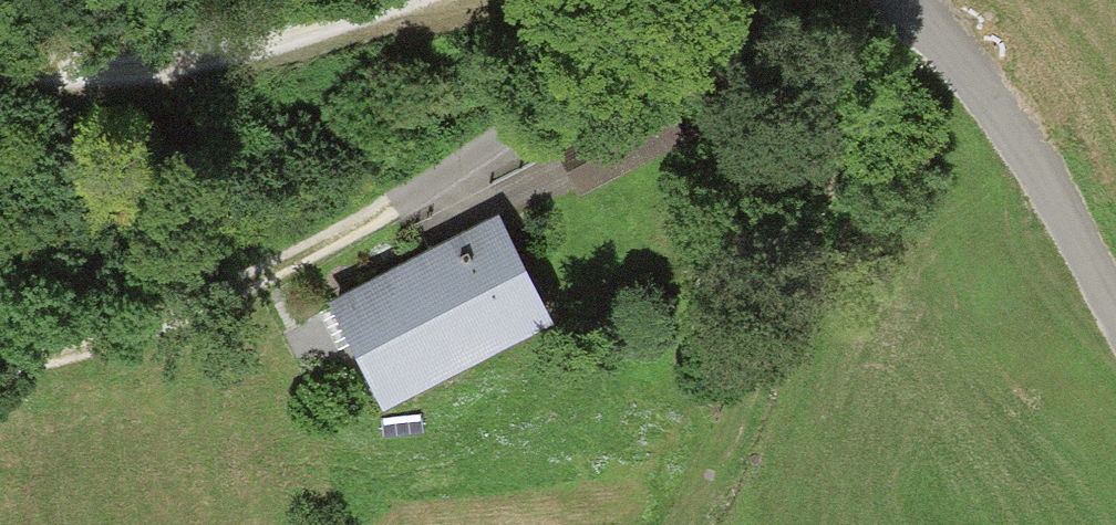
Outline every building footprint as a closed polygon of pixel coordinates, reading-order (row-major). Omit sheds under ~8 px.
[(483,251),(317,334),(358,416),(524,333),(483,251)]
